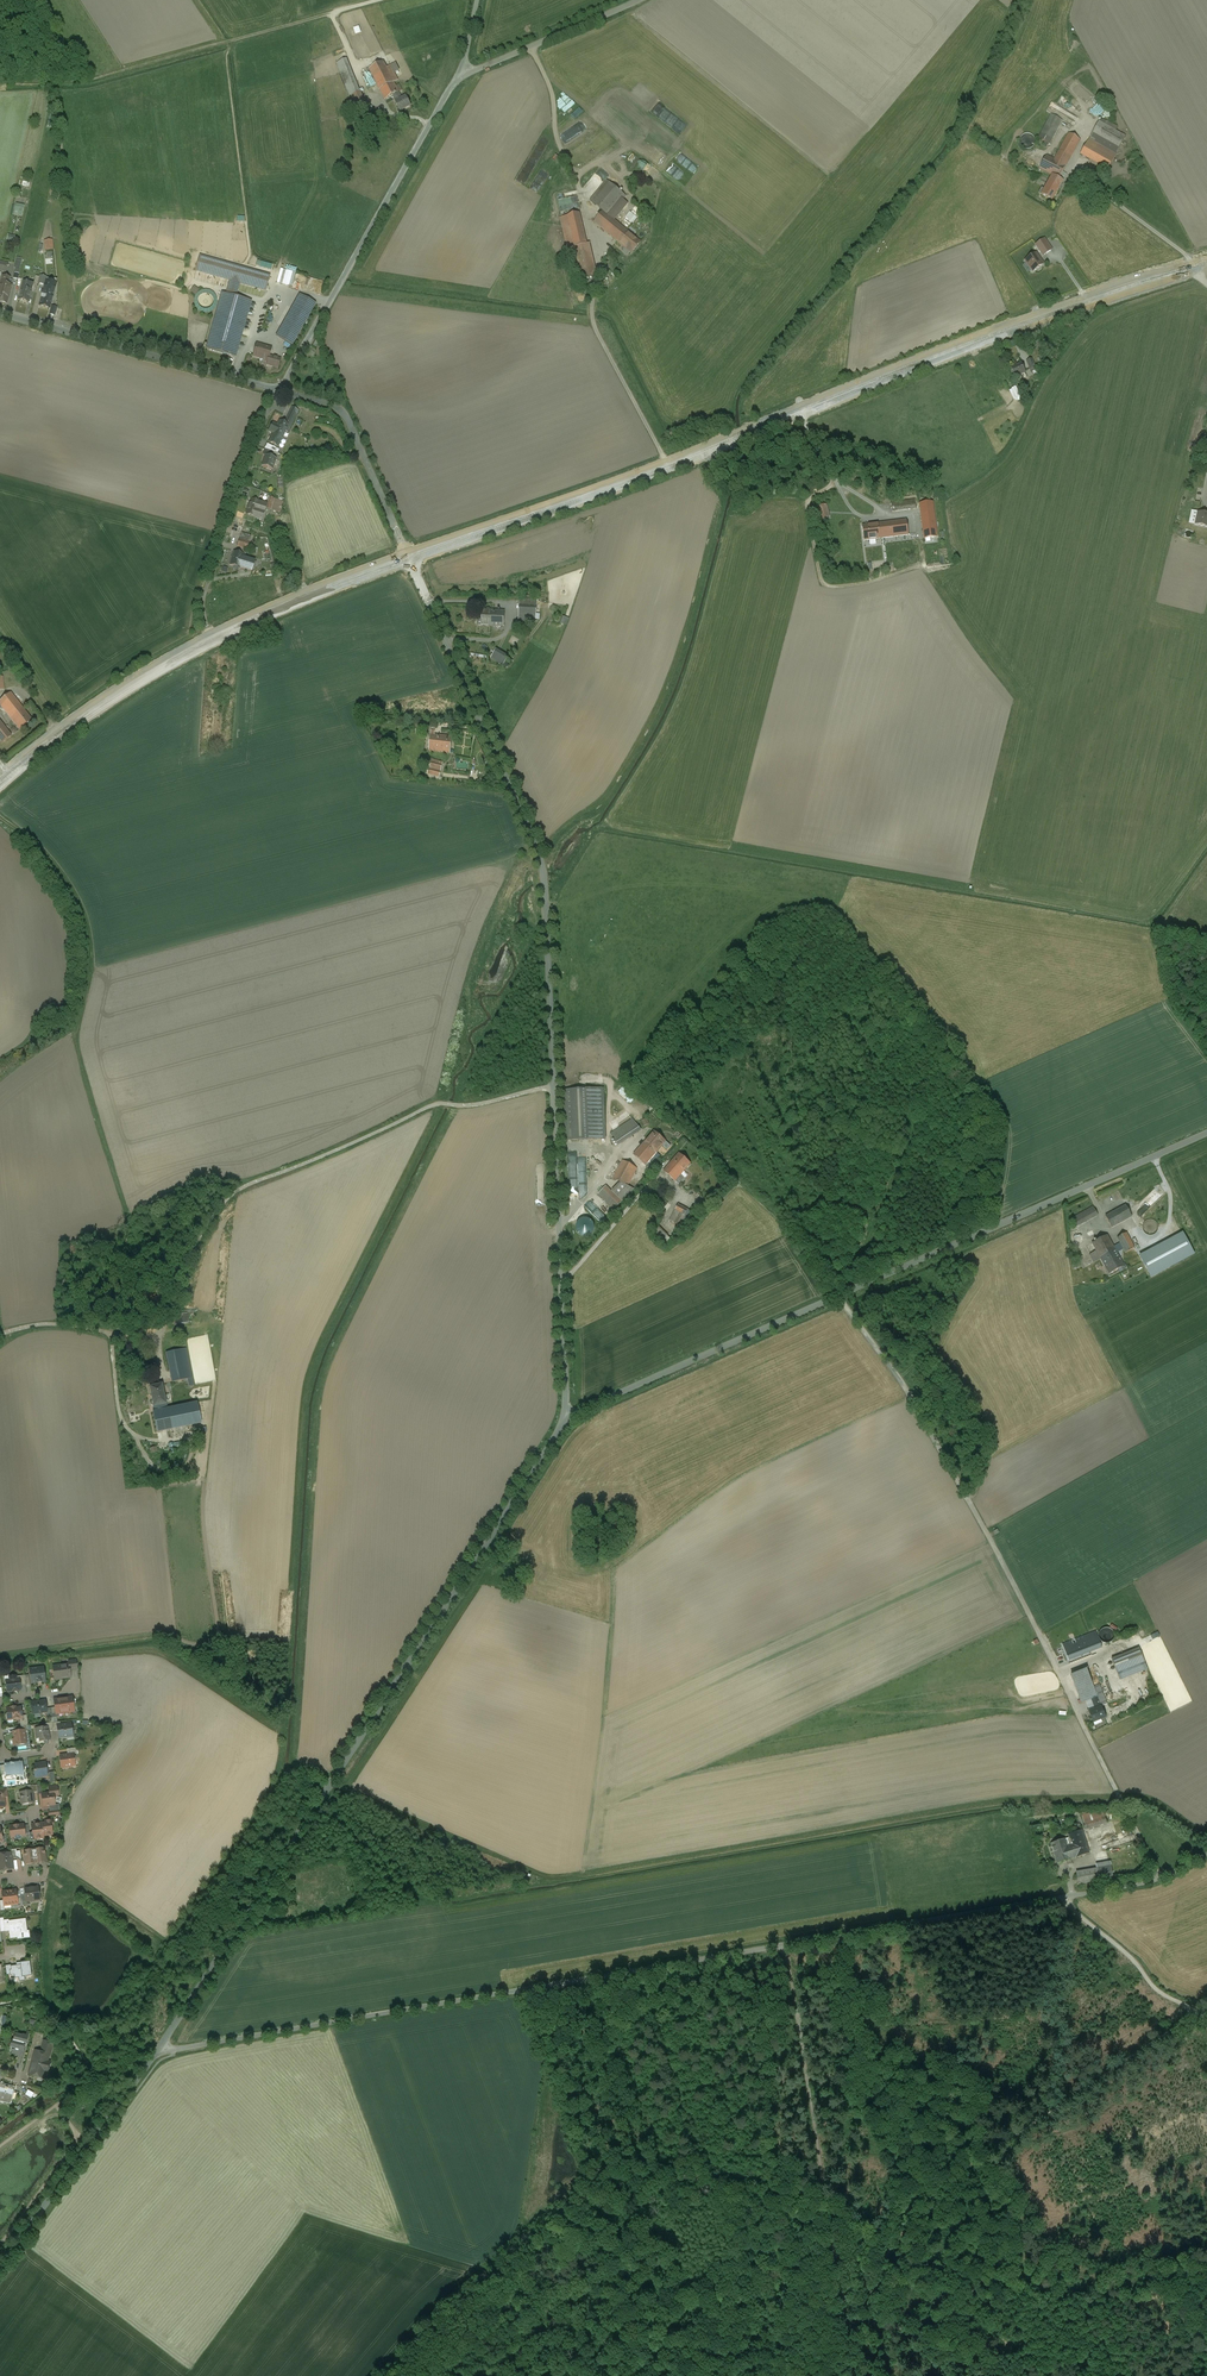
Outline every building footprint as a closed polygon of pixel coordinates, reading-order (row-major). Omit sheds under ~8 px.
[(383,62),(369,69),(372,75),(368,78),(375,92),(380,89),(385,99),(393,95),(398,92),(399,92),(394,82),(398,80),(390,65),(386,68),(383,62)] [(360,93),(352,74),(343,77),(357,113),(369,107),(363,91),(360,93)] [(406,97),(402,99),(398,92),(393,95),(397,102),(395,102),(400,111),(411,106),(406,97)] [(1069,101),(1065,106),(1074,114),(1078,109),(1069,101)] [(1051,115),(1039,139),(1049,144),(1062,121),(1051,115)] [(1115,131),(1099,122),(1093,133),(1119,147),(1125,137),(1115,131)] [(1029,134),(1026,134),(1023,135),(1021,137),(1021,140),(1021,143),(1022,146),(1025,148),(1027,148),(1030,148),(1033,147),(1035,144),(1035,142),(1035,139),(1034,136),(1031,134),(1029,134)] [(1054,160),(1047,156),(1039,169),(1058,179),(1059,179),(1080,140),(1069,134),(1054,160)] [(1094,142),(1089,139),(1080,155),(1108,170),(1116,155),(1094,142)] [(644,154),(647,150),(651,153),(654,149),(646,143),(641,148),(639,147),(637,149),(644,154)] [(622,158),(627,154),(623,149),(618,154),(622,158)] [(1050,183),(1048,183),(1042,195),(1052,201),(1059,189),(1054,186),(1058,179),(1054,177),(1050,183)] [(626,196),(607,181),(590,201),(603,211),(609,216),(623,200),(626,196)] [(560,205),(575,202),(574,197),(578,196),(576,191),(558,195),(560,205)] [(623,200),(609,216),(614,220),(628,204),(623,200)] [(24,206),(16,204),(14,214),(22,216),(24,206)] [(609,216),(603,211),(594,222),(620,244),(629,233),(614,220),(609,216)] [(634,224),(639,218),(631,212),(626,217),(634,224)] [(579,213),(561,218),(568,249),(575,247),(580,246),(587,244),(579,213)] [(108,229),(118,232),(121,225),(110,221),(108,229)] [(629,233),(620,244),(631,253),(641,242),(629,233)] [(52,240),(45,241),(46,251),(53,250),(52,240)] [(1044,240),(1036,245),(1039,249),(1047,244),(1044,240)] [(1047,244),(1039,249),(1043,255),(1051,250),(1047,244)] [(588,251),(582,252),(580,246),(575,247),(582,279),(588,278),(587,272),(593,270),(588,251)] [(1036,254),(1025,261),(1033,272),(1043,265),(1036,254)] [(269,276),(200,256),(196,271),(265,291),(269,276)] [(261,267),(271,270),(273,264),(262,261),(261,267)] [(289,271),(285,285),(293,287),(296,273),(289,271)] [(0,288),(0,289),(0,302),(7,303),(11,285),(7,284),(8,281),(9,281),(10,278),(3,276),(0,288)] [(30,283),(23,281),(20,293),(21,293),(19,300),(28,303),(31,291),(28,290),(30,283)] [(196,295),(200,289),(195,286),(191,291),(196,295)] [(45,287),(41,299),(42,299),(40,306),(49,308),(53,297),(49,296),(51,289),(45,287)] [(210,291),(206,290),(202,291),(198,293),(196,296),(194,300),(194,303),(196,307),(198,310),(201,312),(205,313),(209,312),(213,311),(215,308),(217,304),(217,300),(216,296),(213,293),(210,291)] [(251,302),(222,294),(214,321),(206,349),(235,357),(251,302)] [(300,300),(282,333),(295,340),(314,307),(300,300)] [(295,340),(282,333),(279,338),(292,346),(295,340)] [(281,359),(269,356),(272,348),(257,344),(253,356),(265,360),(265,361),(267,361),(266,365),(278,368),(281,359)] [(1032,359),(1027,361),(1032,372),(1037,370),(1032,359)] [(1021,363),(1011,368),(1015,378),(1015,377),(1016,379),(1021,377),(1020,375),(1025,373),(1021,363)] [(1016,387),(1012,389),(1016,398),(1020,396),(1016,387)] [(299,411),(292,408),(289,414),(296,418),(299,411)] [(296,418),(289,414),(286,421),(289,422),(287,425),(288,425),(286,431),(288,432),(296,418)] [(277,425),(273,423),(269,431),(273,434),(282,438),(282,437),(286,431),(288,425),(287,425),(280,421),(277,425)] [(282,438),(273,434),(269,442),(278,446),(282,438)] [(275,448),(267,444),(264,449),(273,452),(275,448)] [(273,452),(264,449),(263,455),(266,456),(271,458),(273,452)] [(271,458),(266,456),(262,466),(272,470),(276,459),(271,458)] [(261,492),(251,489),(248,499),(251,500),(258,502),(261,492)] [(270,494),(261,492),(258,502),(260,503),(258,506),(264,508),(265,509),(269,497),(270,494)] [(269,497),(265,509),(274,511),(277,500),(269,497)] [(258,502),(251,500),(246,514),(255,517),(256,513),(258,513),(260,508),(258,508),(258,506),(260,503),(258,502)] [(915,500),(891,503),(892,511),(916,508),(915,500)] [(932,503),(920,504),(924,538),(937,537),(934,513),(932,503)] [(826,505),(811,509),(813,515),(828,511),(826,505)] [(260,508),(258,513),(256,513),(255,517),(254,518),(260,520),(264,508),(258,506),(258,508),(260,508)] [(942,512),(934,513),(937,537),(945,536),(942,512)] [(1198,513),(1195,525),(1206,527),(1206,514),(1198,513)] [(906,520),(883,524),(884,538),(908,535),(906,520)] [(883,523),(862,526),(864,540),(884,538),(883,524),(883,523)] [(251,536),(242,533),(240,540),(249,543),(251,536)] [(240,540),(237,546),(241,547),(247,549),(249,543),(240,540)] [(244,555),(234,552),(230,565),(240,568),(240,567),(251,570),(253,561),(243,558),(244,555),(243,555),(244,555)] [(537,605),(527,604),(528,600),(520,599),(519,620),(535,621),(537,605)] [(493,611),(482,610),(482,620),(478,620),(478,625),(492,626),(493,611)] [(504,612),(493,611),(492,626),(504,626),(504,612)] [(563,616),(561,624),(569,625),(570,617),(563,616)] [(496,649),(490,658),(503,666),(509,657),(496,649)] [(11,693),(0,701),(0,704),(20,729),(32,719),(11,693)] [(0,721),(0,740),(3,743),(11,736),(0,721)] [(425,725),(417,725),(417,733),(425,733),(425,725)] [(438,736),(429,736),(429,752),(437,753),(438,736)] [(450,737),(438,736),(437,753),(450,753),(450,737)] [(444,763),(432,761),(429,776),(441,778),(444,763)] [(603,1088),(586,1089),(588,1140),(605,1139),(603,1088)] [(586,1089),(564,1090),(566,1141),(588,1140),(586,1089)] [(633,1096),(624,1089),(620,1094),(635,1107),(640,1101),(633,1096)] [(633,1119),(610,1134),(618,1146),(641,1130),(636,1124),(633,1119)] [(654,1131),(646,1140),(658,1150),(662,1145),(666,1141),(654,1131)] [(658,1150),(646,1140),(641,1146),(653,1156),(658,1150)] [(671,1146),(666,1141),(662,1145),(667,1150),(671,1146)] [(641,1146),(633,1155),(645,1165),(653,1156),(641,1146)] [(679,1153),(669,1165),(680,1175),(681,1175),(691,1163),(679,1153)] [(623,1160),(613,1178),(620,1182),(627,1186),(628,1186),(637,1168),(623,1160)] [(680,1175),(669,1165),(663,1171),(675,1181),(680,1175)] [(571,1202),(580,1202),(579,1177),(574,1178),(574,1173),(570,1173),(571,1202)] [(1148,1174),(1132,1184),(1136,1190),(1151,1180),(1148,1174)] [(680,1175),(675,1181),(680,1185),(685,1178),(681,1175),(680,1175)] [(612,1191),(606,1185),(598,1194),(614,1209),(622,1201),(633,1189),(628,1186),(627,1186),(620,1182),(612,1191)] [(667,1204),(651,1193),(647,1200),(663,1211),(667,1204)] [(590,1200),(607,1214),(611,1209),(595,1195),(590,1200)] [(701,1206),(696,1202),(692,1208),(697,1212),(699,1208),(701,1206)] [(1070,1215),(1072,1219),(1093,1207),(1091,1203),(1070,1215)] [(688,1210),(678,1205),(672,1215),(689,1224),(693,1215),(692,1213),(689,1219),(684,1217),(688,1210)] [(1126,1206),(1106,1217),(1112,1228),(1132,1217),(1126,1206)] [(1093,1207),(1072,1219),(1076,1227),(1098,1215),(1093,1207)] [(1143,1225),(1143,1227),(1143,1229),(1143,1230),(1144,1231),(1145,1233),(1146,1234),(1147,1235),(1149,1235),(1150,1235),(1152,1235),(1153,1235),(1155,1234),(1156,1233),(1157,1232),(1158,1231),(1158,1229),(1158,1227),(1158,1226),(1158,1224),(1157,1223),(1156,1222),(1154,1221),(1153,1220),(1151,1220),(1150,1220),(1148,1220),(1147,1221),(1146,1222),(1144,1223),(1144,1224),(1143,1225)] [(667,1237),(657,1227),(653,1235),(662,1244),(667,1237)] [(1135,1228),(1126,1233),(1134,1248),(1138,1255),(1147,1250),(1135,1228)] [(1139,1256),(1151,1278),(1195,1254),(1183,1232),(1139,1256)] [(1126,1233),(1117,1238),(1125,1253),(1134,1248),(1126,1233)] [(1107,1235),(1092,1243),(1098,1253),(1092,1256),(1095,1261),(1100,1258),(1115,1250),(1107,1235)] [(1115,1250),(1100,1258),(1109,1274),(1124,1266),(1115,1250)] [(152,1289),(144,1294),(149,1302),(157,1297),(152,1289)] [(186,1315),(178,1316),(179,1325),(188,1324),(186,1315)] [(183,1348),(165,1351),(171,1380),(188,1376),(183,1348)] [(162,1384),(150,1387),(154,1407),(166,1404),(162,1384)] [(194,1403),(167,1409),(166,1404),(154,1407),(155,1411),(153,1412),(157,1432),(202,1423),(197,1402),(194,1403)] [(1101,1630),(1100,1631),(1099,1633),(1099,1635),(1099,1637),(1099,1638),(1100,1640),(1101,1641),(1103,1643),(1105,1643),(1106,1643),(1108,1643),(1110,1643),(1112,1642),(1113,1640),(1114,1639),(1114,1637),(1115,1635),(1114,1634),(1114,1632),(1113,1630),(1111,1629),(1110,1628),(1108,1628),(1106,1628),(1104,1628),(1103,1629),(1101,1630)] [(1096,1632),(1063,1645),(1069,1660),(1102,1647),(1096,1632)] [(1139,1648),(1112,1659),(1117,1673),(1145,1662),(1139,1648)] [(76,1660),(68,1661),(69,1664),(70,1670),(76,1669),(76,1660)] [(1145,1662),(1117,1673),(1120,1680),(1148,1669),(1145,1662)] [(69,1664),(54,1666),(55,1679),(64,1677),(64,1678),(71,1677),(70,1670),(69,1664)] [(44,1668),(37,1668),(37,1671),(30,1672),(31,1683),(37,1682),(38,1683),(41,1682),(45,1681),(44,1668)] [(1071,1675),(1082,1703),(1086,1701),(1097,1697),(1093,1687),(1086,1669),(1071,1675)] [(24,1675),(16,1677),(16,1679),(19,1679),(20,1686),(26,1685),(25,1678),(24,1675)] [(9,1685),(7,1686),(7,1690),(9,1691),(21,1690),(20,1686),(19,1679),(16,1679),(16,1677),(16,1676),(10,1677),(10,1680),(8,1681),(9,1685)] [(1100,1684),(1093,1687),(1097,1697),(1086,1701),(1090,1711),(1101,1707),(1099,1703),(1106,1700),(1100,1684)] [(72,1697),(63,1699),(65,1712),(72,1711),(74,1711),(72,1697)] [(63,1699),(54,1700),(55,1707),(56,1713),(58,1713),(65,1712),(63,1699)] [(45,1701),(31,1703),(33,1714),(46,1712),(47,1712),(46,1709),(45,1701)] [(15,1707),(6,1708),(7,1713),(6,1713),(7,1719),(13,1718),(13,1719),(20,1719),(23,1718),(22,1716),(22,1712),(20,1712),(19,1707),(16,1708),(15,1707)] [(1090,1711),(1089,1712),(1093,1722),(1106,1717),(1101,1707),(1090,1711)] [(27,1715),(22,1716),(23,1718),(20,1719),(21,1727),(27,1726),(28,1726),(27,1715)] [(60,1722),(52,1723),(53,1731),(58,1730),(57,1726),(61,1725),(60,1722)] [(52,1723),(44,1724),(44,1727),(49,1727),(49,1731),(53,1731),(52,1723)] [(61,1725),(57,1726),(58,1730),(59,1738),(68,1736),(67,1736),(73,1735),(71,1724),(61,1725)] [(44,1727),(35,1729),(36,1739),(40,1738),(40,1741),(49,1740),(48,1731),(49,1731),(49,1727),(44,1727)] [(18,1732),(13,1733),(14,1736),(15,1739),(13,1739),(14,1746),(22,1744),(21,1743),(26,1742),(24,1732),(24,1730),(20,1731),(18,1731),(18,1732)] [(67,1755),(60,1756),(61,1767),(75,1765),(74,1755),(74,1754),(67,1755)] [(14,1763),(10,1763),(10,1764),(4,1765),(5,1773),(5,1774),(24,1774),(22,1763),(14,1764),(14,1763)] [(46,1763),(40,1764),(38,1765),(35,1765),(36,1770),(34,1770),(35,1777),(42,1776),(42,1774),(47,1774),(46,1763)] [(57,1786),(49,1787),(50,1793),(42,1794),(43,1805),(49,1804),(49,1805),(55,1805),(54,1796),(58,1795),(57,1786)] [(27,1792),(20,1793),(21,1804),(23,1804),(23,1805),(28,1804),(28,1803),(34,1802),(33,1795),(32,1795),(32,1793),(32,1791),(27,1792)] [(1104,1814),(1083,1821),(1086,1829),(1106,1822),(1104,1814)] [(46,1823),(42,1823),(44,1838),(44,1836),(51,1835),(50,1830),(52,1830),(51,1825),(53,1825),(52,1820),(45,1821),(46,1823)] [(42,1823),(32,1825),(33,1832),(33,1834),(34,1834),(34,1839),(35,1839),(44,1838),(42,1823)] [(24,1825),(18,1825),(14,1826),(9,1826),(11,1837),(15,1837),(15,1839),(21,1839),(21,1836),(25,1836),(25,1834),(24,1826),(24,1825)] [(1069,1838),(1065,1839),(1069,1851),(1055,1856),(1058,1864),(1090,1854),(1082,1830),(1068,1834),(1069,1838)] [(1065,1839),(1051,1843),(1055,1856),(1069,1851),(1065,1839)] [(42,1849),(26,1851),(26,1853),(24,1853),(25,1862),(26,1862),(26,1864),(34,1863),(37,1863),(45,1862),(45,1859),(44,1850),(42,1851),(42,1849)] [(0,1854),(0,1871),(13,1869),(12,1858),(11,1853),(10,1853),(0,1854)] [(1109,1866),(1076,1872),(1079,1884),(1111,1878),(1109,1866)] [(38,1887),(25,1889),(25,1895),(26,1902),(27,1901),(33,1901),(34,1898),(39,1897),(38,1887)] [(16,1890),(13,1891),(13,1890),(9,1891),(11,1905),(18,1904),(17,1898),(16,1890)] [(5,1892),(2,1892),(3,1900),(4,1906),(11,1905),(9,1891),(5,1891),(5,1892)] [(21,1920),(8,1922),(8,1921),(4,1921),(5,1931),(10,1930),(10,1933),(9,1933),(10,1933),(11,1938),(17,1937),(17,1936),(22,1935),(22,1938),(24,1938),(23,1938),(29,1937),(28,1931),(26,1932),(26,1926),(21,1926),(21,1920)] [(20,1965),(11,1966),(11,1965),(5,1966),(6,1975),(10,1975),(14,1975),(15,1978),(17,1978),(18,1982),(20,1981),(25,1981),(25,1977),(32,1976),(30,1961),(20,1962),(20,1965)] [(22,2036),(15,2034),(13,2040),(12,2040),(11,2046),(15,2048),(14,2051),(17,2052),(16,2055),(22,2057),(24,2051),(25,2044),(26,2044),(28,2036),(22,2035),(22,2036)] [(41,2052),(35,2051),(29,2074),(43,2078),(45,2068),(47,2068),(49,2062),(47,2061),(49,2055),(50,2055),(53,2043),(44,2041),(41,2052)] [(0,2085),(0,2099),(10,2102),(13,2088),(0,2085)] [(26,2094),(32,2097),(35,2092),(29,2089),(26,2094)]
